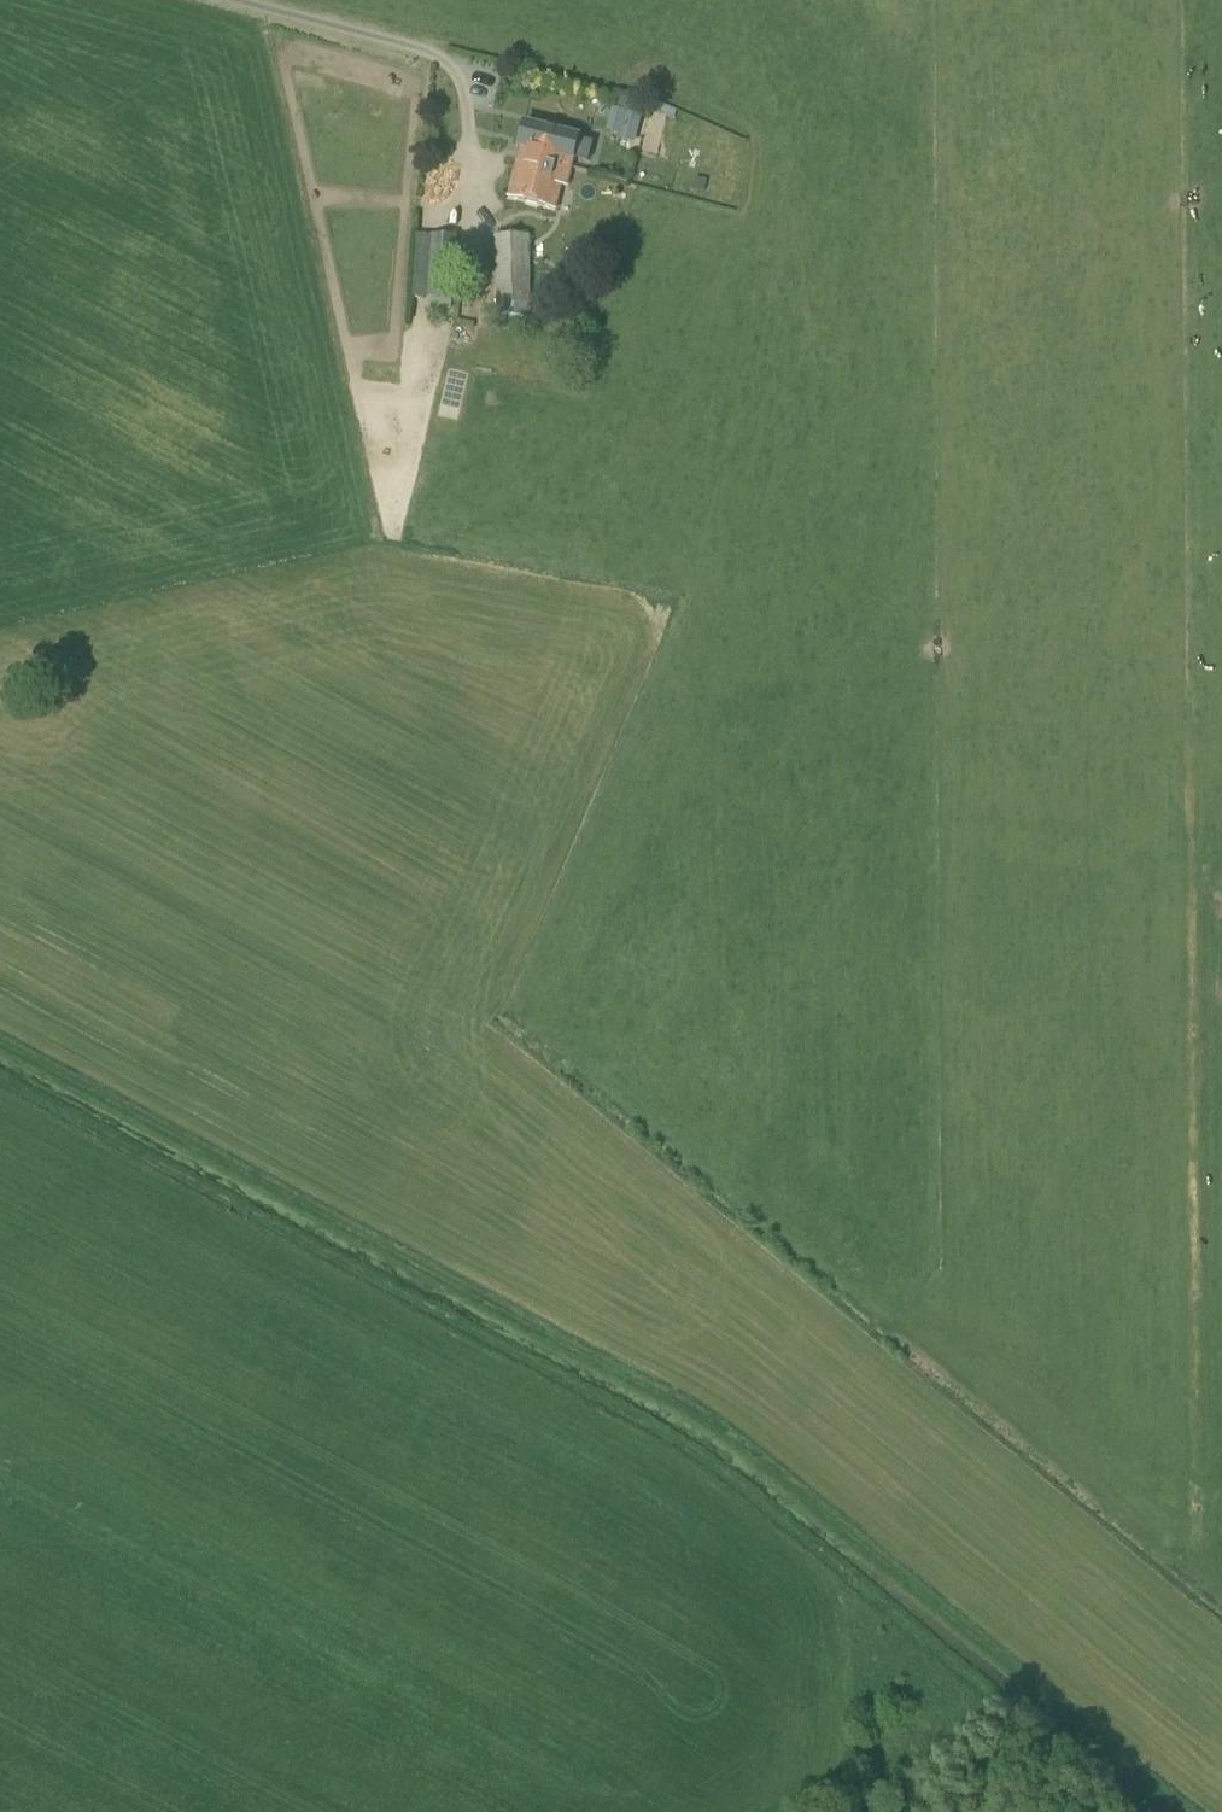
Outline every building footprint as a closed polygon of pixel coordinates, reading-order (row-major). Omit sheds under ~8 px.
[(635,144),(642,115),(611,108),(606,132),(620,135),(619,141),(635,144)] [(509,197),(556,208),(562,184),(567,186),(572,166),(579,136),(524,123),(519,145),(522,146),(520,154),(509,197)] [(453,300),(456,237),(414,235),(411,298),(428,299),(428,309),(451,311),(452,300),(453,300)] [(530,318),(528,235),(493,236),(495,304),(499,303),(500,330),(523,329),(523,318),(530,318)]
